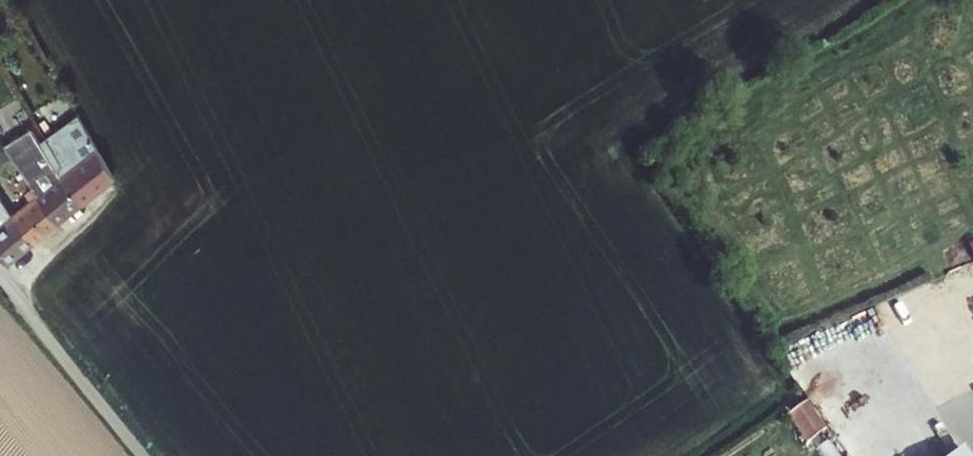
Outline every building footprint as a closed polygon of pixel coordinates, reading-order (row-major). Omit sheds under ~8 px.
[(57,142),(63,153),(94,205),(123,182),(88,120),(57,142)] [(16,154),(10,141),(0,146),(0,162),(16,154)] [(52,195),(70,223),(94,205),(63,153),(45,164),(59,190),(52,195)] [(41,245),(70,223),(52,195),(40,175),(29,183),(43,204),(23,217),(41,245)] [(23,217),(11,198),(0,206),(0,243),(15,265),(41,245),(23,217)] [(784,412),(803,441),(820,430),(801,401),(784,412)]
